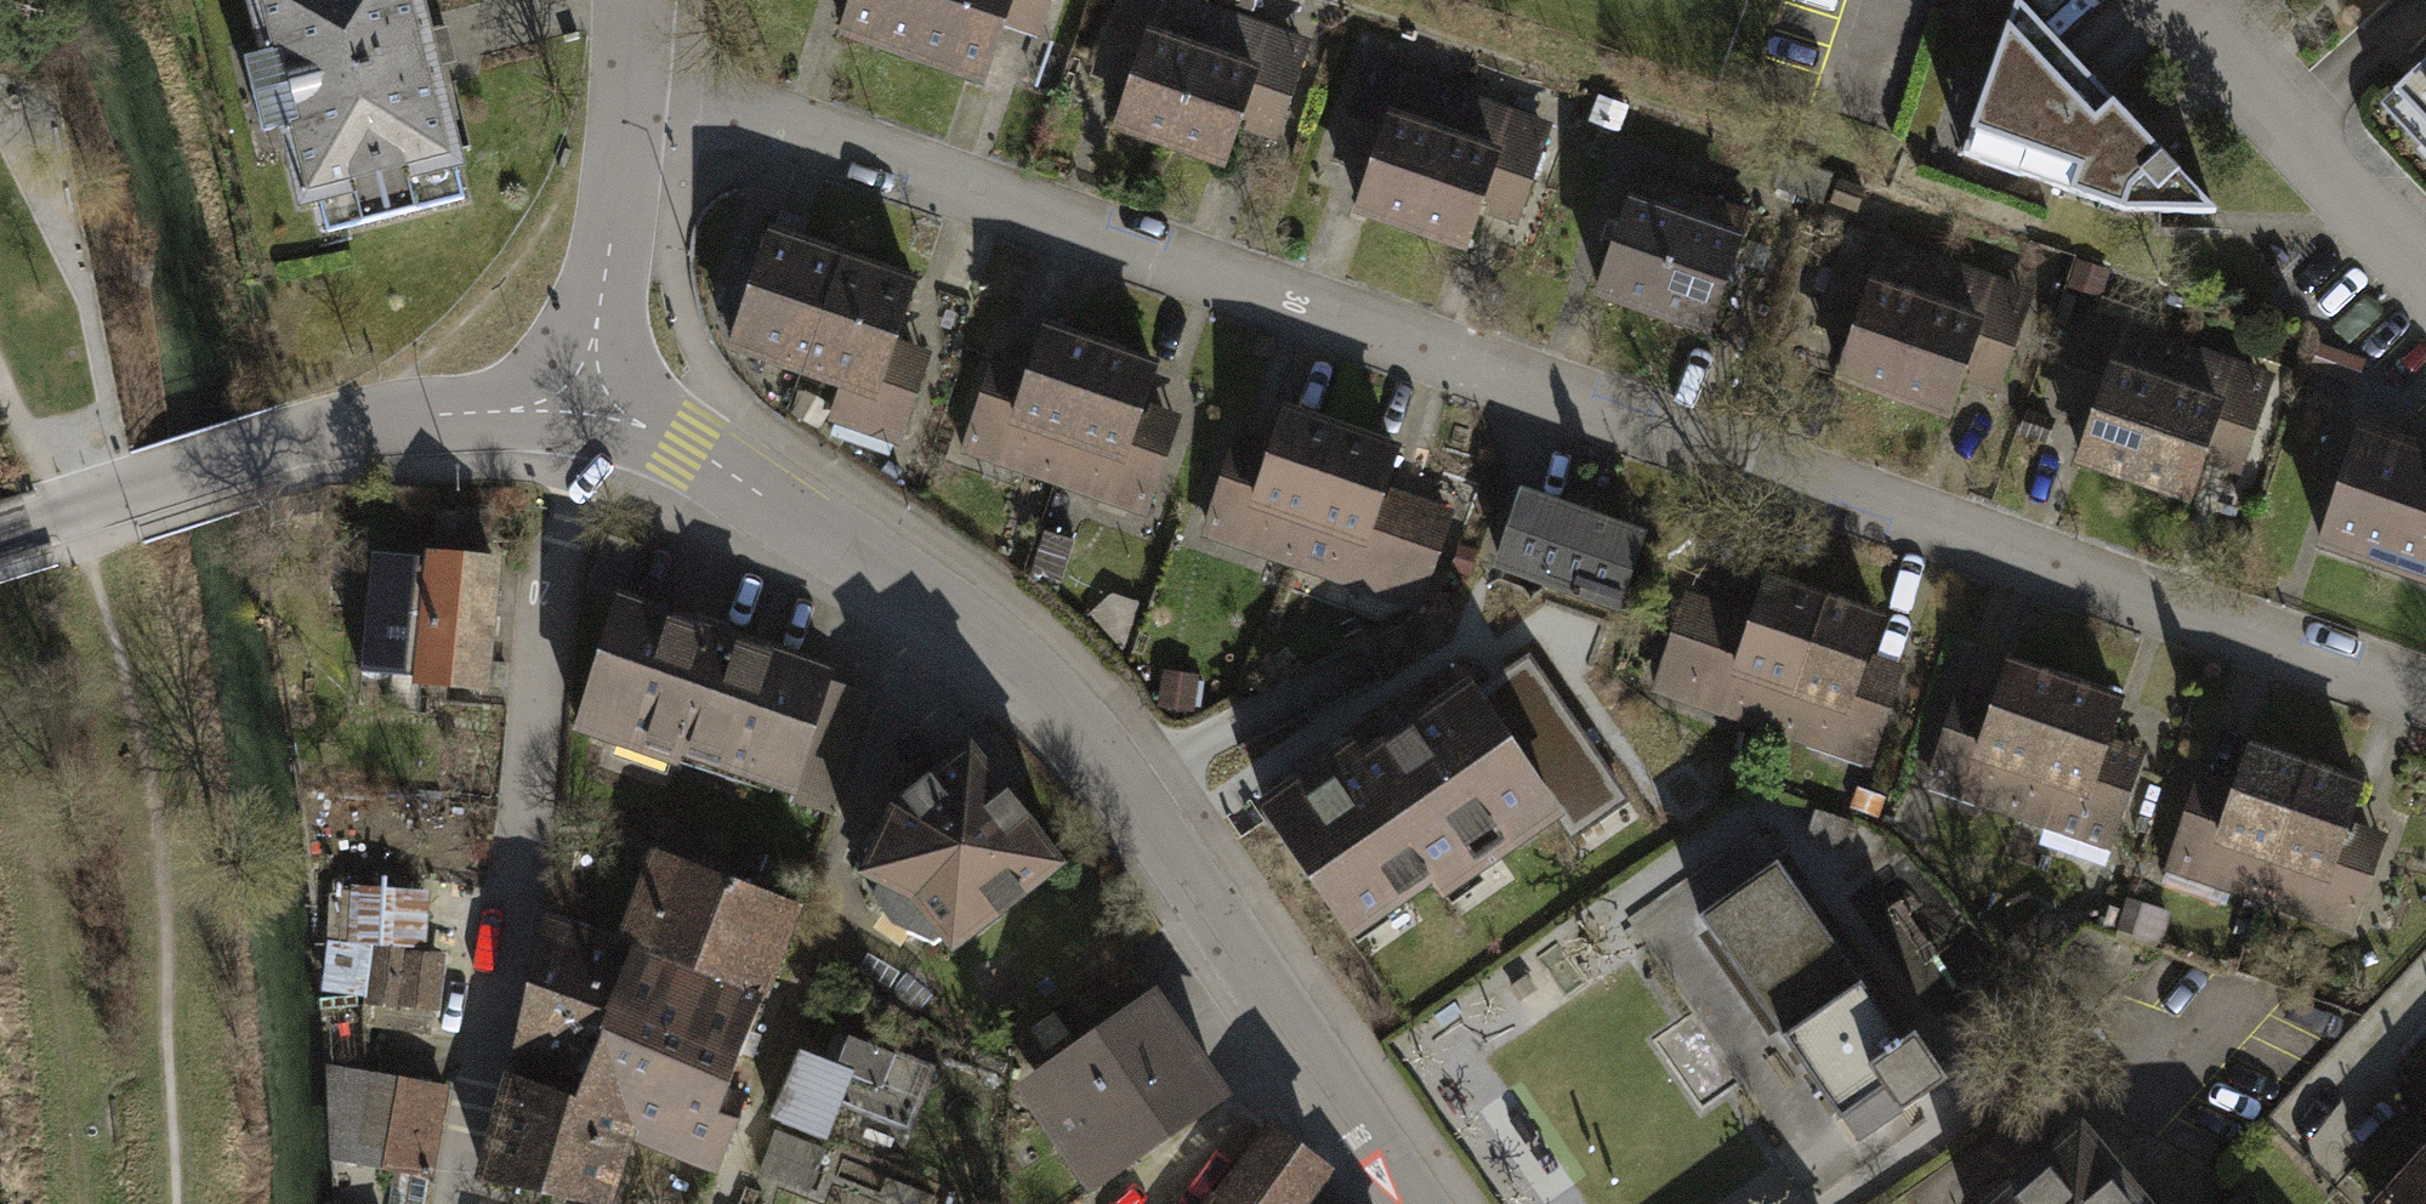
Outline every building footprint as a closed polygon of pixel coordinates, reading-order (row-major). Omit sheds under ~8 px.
[(292,223),(461,183),(418,0),(239,0),(292,223)] [(914,49),(930,0),(858,0),(848,28),(914,49)] [(1000,0),(930,0),(914,49),(978,70),(1000,0)] [(1173,134),(1212,14),(1169,0),(1123,0),(1106,53),(1148,67),(1131,120),(1173,134)] [(2212,211),(2016,5),(1965,157),(2115,211),(2212,211)] [(1239,95),(1278,108),(1299,41),(1212,14),(1173,134),(1222,149),(1239,95)] [(2394,95),(2425,129),(2425,65),(2394,95)] [(1368,202),(1411,216),(1449,96),(1365,69),(1343,135),(1385,149),(1368,202)] [(1476,178),(1515,190),(1537,124),(1449,96),(1411,216),(1459,231),(1476,178)] [(1616,305),(1674,324),(1714,203),(1656,184),(1616,305)] [(1674,324),(1732,343),(1772,222),(1714,203),(1674,324)] [(735,343),(811,368),(848,258),(772,233),(765,255),(754,251),(728,328),(739,332),(735,343)] [(1880,392),(1925,405),(1960,283),(1871,257),(1852,326),(1896,339),(1880,392)] [(836,411),(898,431),(925,349),(898,341),(918,281),(848,258),(811,368),(846,380),(836,411)] [(1988,362),(2029,374),(2048,308),(1960,283),(1925,405),(1972,419),(1988,362)] [(2095,461),(2139,474),(2174,352),(2086,326),(2066,395),(2110,408),(2095,461)] [(970,438),(1054,466),(1094,348),(1047,332),(1027,390),(991,377),(970,438)] [(1054,466),(1147,498),(1168,438),(1135,427),(1155,369),(1094,348),(1054,466)] [(2203,431),(2243,443),(2262,377),(2174,352),(2139,474),(2187,488),(2203,431)] [(1211,524),(1297,553),(1338,435),(1287,418),(1268,474),(1232,462),(1211,524)] [(2421,584),(2425,568),(2425,451),(2356,428),(2317,551),(2421,584)] [(1297,553),(1421,597),(1444,530),(1376,507),(1394,454),(1338,435),(1297,553)] [(1627,606),(1651,533),(1525,491),(1501,564),(1627,606)] [(420,682),(482,689),(494,563),(435,557),(434,569),(420,568),(421,560),(373,555),(361,670),(395,673),(391,710),(417,713),(420,682)] [(1664,681),(1783,719),(1821,601),(1765,583),(1746,643),(1683,623),(1664,681)] [(794,797),(825,807),(863,694),(825,682),(831,662),(616,590),(570,725),(675,760),(680,745),(798,784),(794,797)] [(1783,719),(1872,748),(1892,690),(1857,679),(1877,619),(1821,601),(1783,719)] [(1528,656),(1473,695),(1553,812),(1563,828),(1618,787),(1528,656)] [(1930,776),(2015,806),(2057,683),(2008,667),(1988,724),(1953,712),(1930,776)] [(2015,806),(2111,839),(2139,757),(2104,745),(2118,704),(2057,683),(2015,806)] [(1357,748),(1272,806),(1343,911),(1370,892),(1381,908),(1462,853),(1472,867),(1553,812),(1473,695),(1470,692),(1367,762),(1357,748)] [(901,800),(857,882),(905,906),(947,952),(1066,858),(974,743),(901,800)] [(2173,863),(2260,893),(2304,767),(2254,749),(2232,812),(2195,799),(2173,863)] [(2260,893),(2349,923),(2372,858),(2338,846),(2358,788),(2304,767),(2260,893)] [(1886,829),(1841,817),(1833,845),(1879,857),(1886,829)] [(797,907),(658,852),(637,905),(647,909),(635,937),(765,988),(797,907)] [(1778,863),(1700,917),(1841,1120),(1863,1105),(1877,1128),(1947,1081),(1915,1034),(1903,1042),(1778,863)] [(2034,944),(2064,922),(2049,901),(2019,923),(2034,944)] [(2158,911),(2129,901),(2120,930),(2149,940),(2158,911)] [(606,1010),(630,951),(550,923),(521,1052),(582,1072),(606,1010)] [(760,1003),(630,951),(606,1010),(664,1033),(666,1027),(734,1054),(739,1055),(760,1003)] [(446,958),(395,956),(394,1030),(445,1032),(446,958)] [(1222,1096),(1152,999),(1042,1077),(1112,1174),(1222,1096)] [(606,1010),(582,1072),(572,1100),(513,1081),(484,1180),(603,1203),(606,1203),(632,1128),(664,1033),(606,1010)] [(666,1027),(664,1033),(632,1128),(718,1163),(742,1100),(720,1091),(734,1054),(666,1027)] [(840,1104),(913,1132),(936,1071),(852,1039),(841,1068),(800,1052),(774,1121),(825,1141),(840,1104)] [(341,1156),(430,1170),(442,1093),(342,1076),(341,1156)] [(810,1188),(827,1146),(779,1127),(762,1169),(810,1188)] [(2078,1127),(1985,1203),(2143,1203),(2078,1127)] [(1323,1165),(1275,1130),(1220,1203),(1295,1203),(1323,1165)] [(2371,1199),(2376,1203),(2425,1203),(2425,1143),(2371,1199)]
